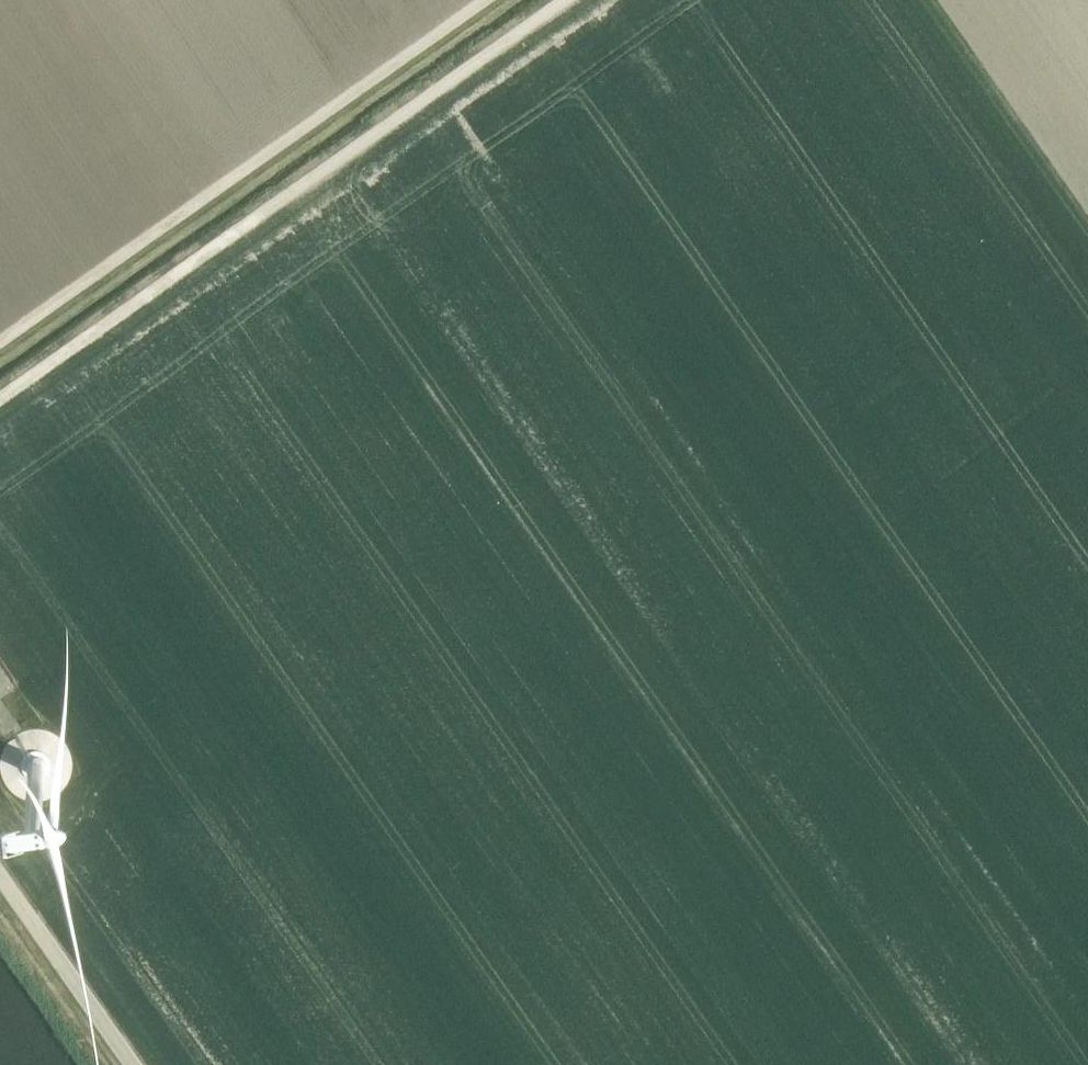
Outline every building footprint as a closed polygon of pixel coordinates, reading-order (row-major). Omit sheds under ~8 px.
[(26,763),(26,765),(27,767),(27,768),(28,770),(29,771),(30,773),(32,774),(34,774),(35,775),(37,775),(39,774),(41,773),(42,773),(44,771),(45,770),(46,768),(46,766),(46,765),(46,763),(45,761),(45,759),(43,758),(42,757),(41,756),(39,755),(37,755),(35,755),(33,755),(32,756),(30,757),(29,758),(28,760),(27,761),(26,763)]
